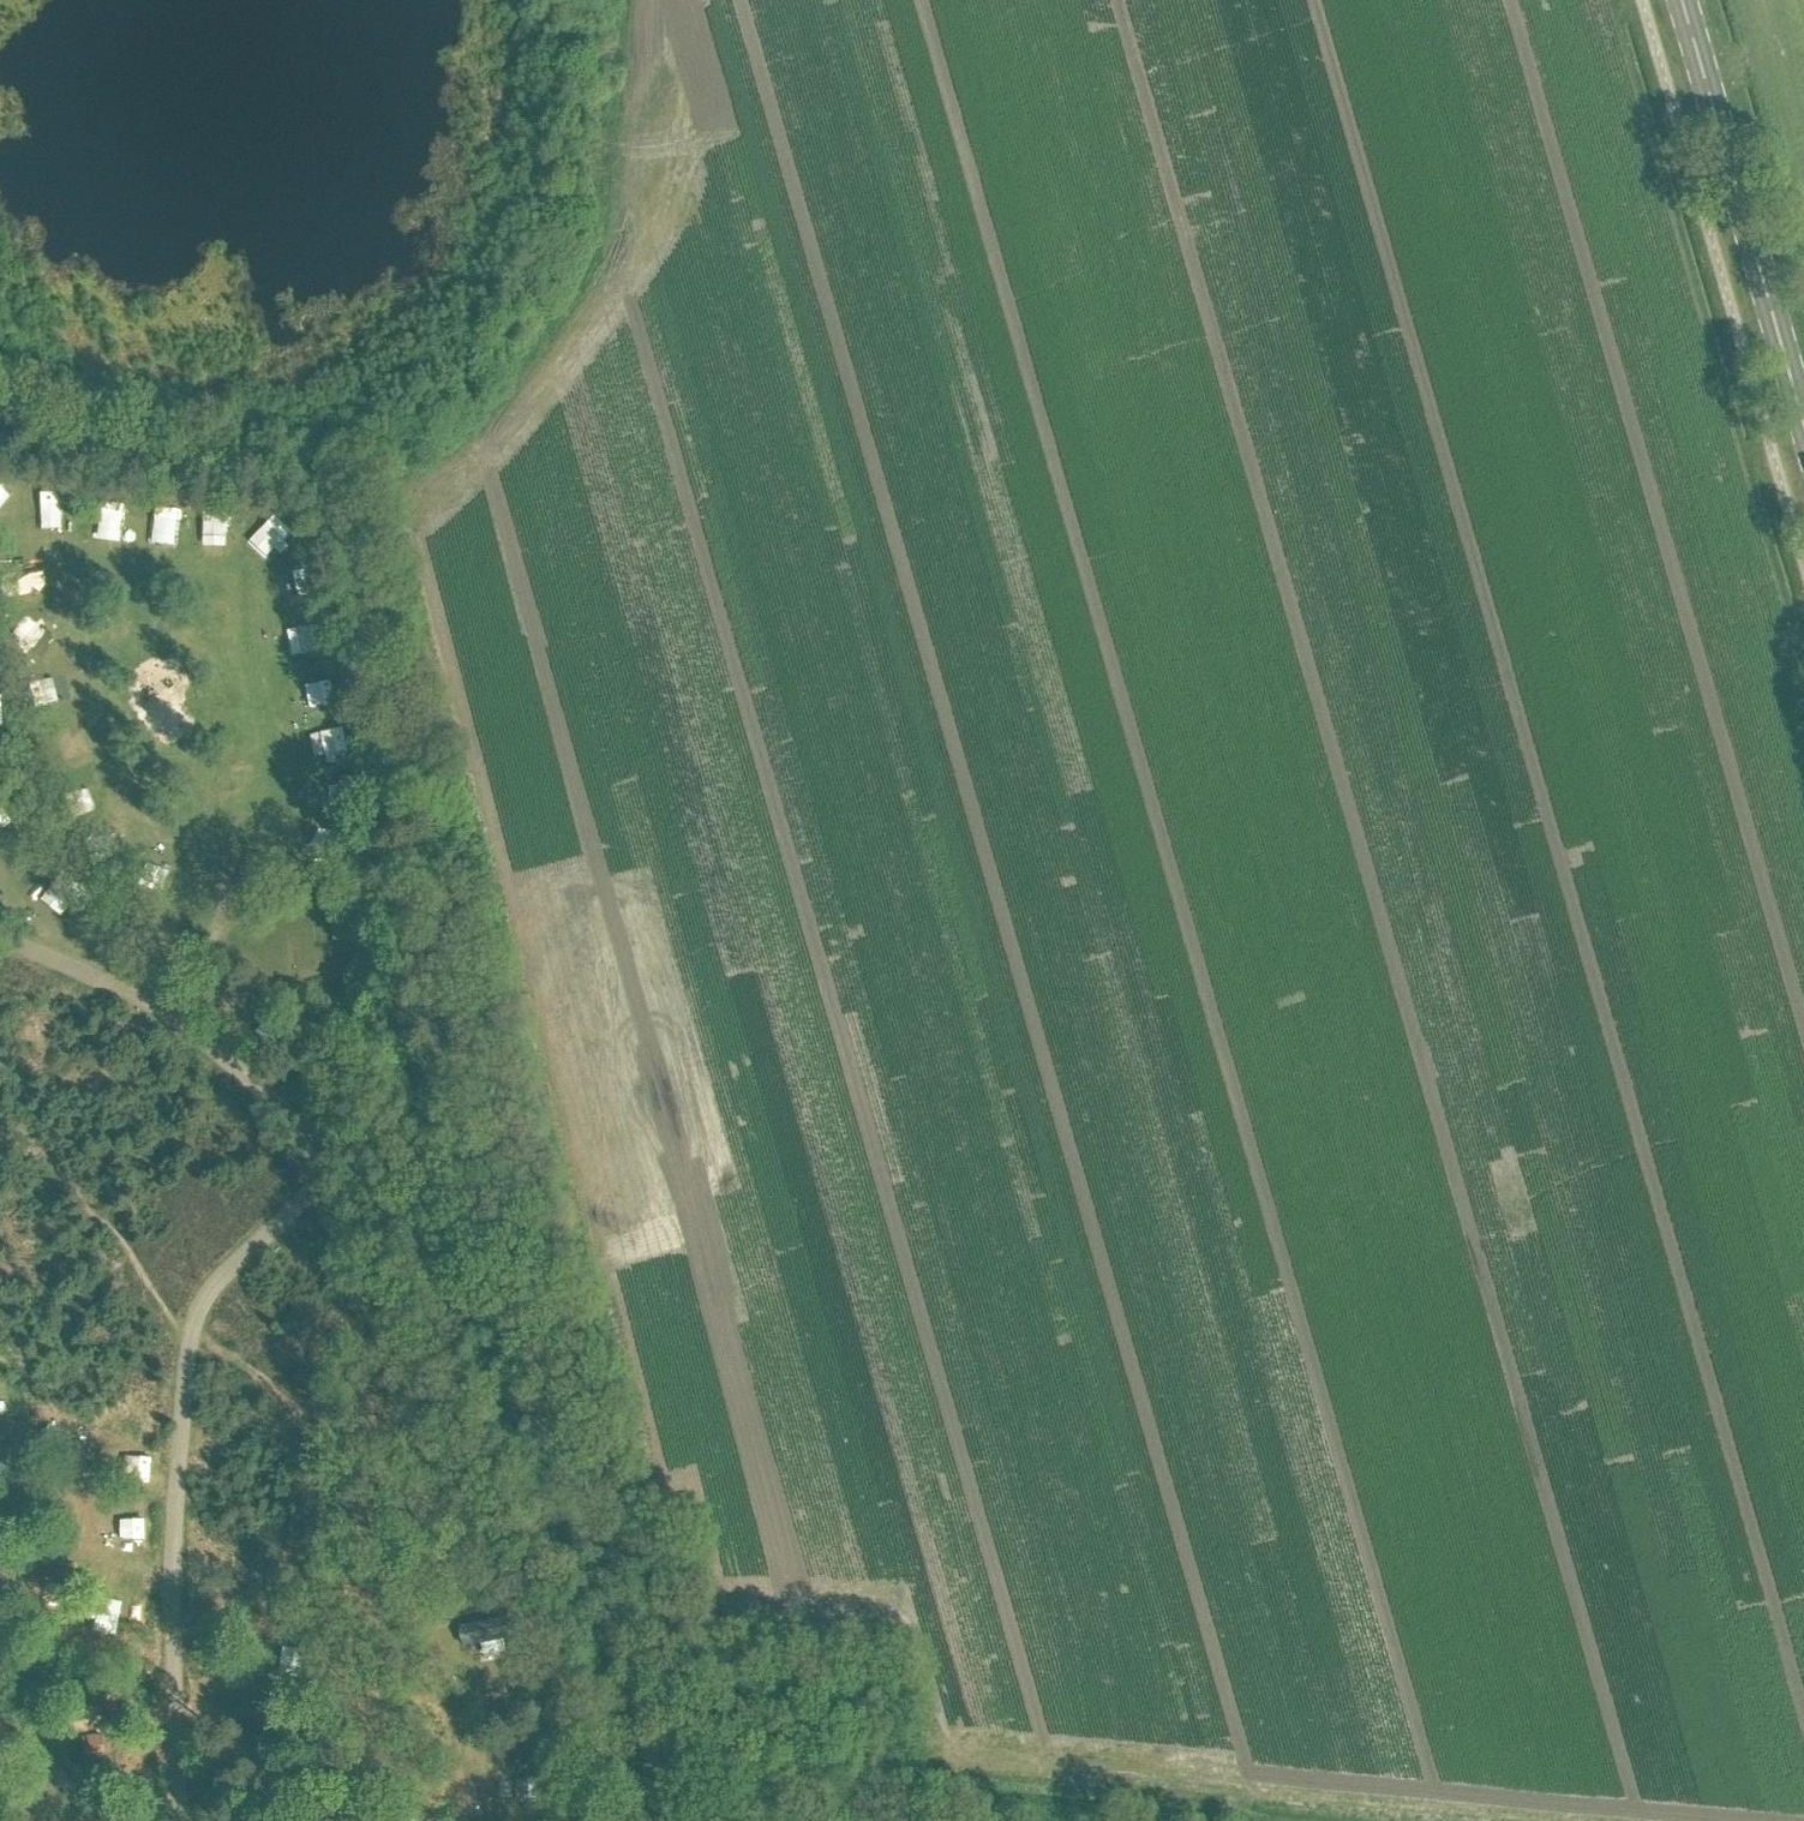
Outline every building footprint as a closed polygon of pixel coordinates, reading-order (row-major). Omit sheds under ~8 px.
[(474,1626),(467,1627),(471,1645),(476,1644),(522,1635),(518,1617),(474,1626)] [(64,1756),(46,1775),(68,1795),(86,1777),(64,1756)]
